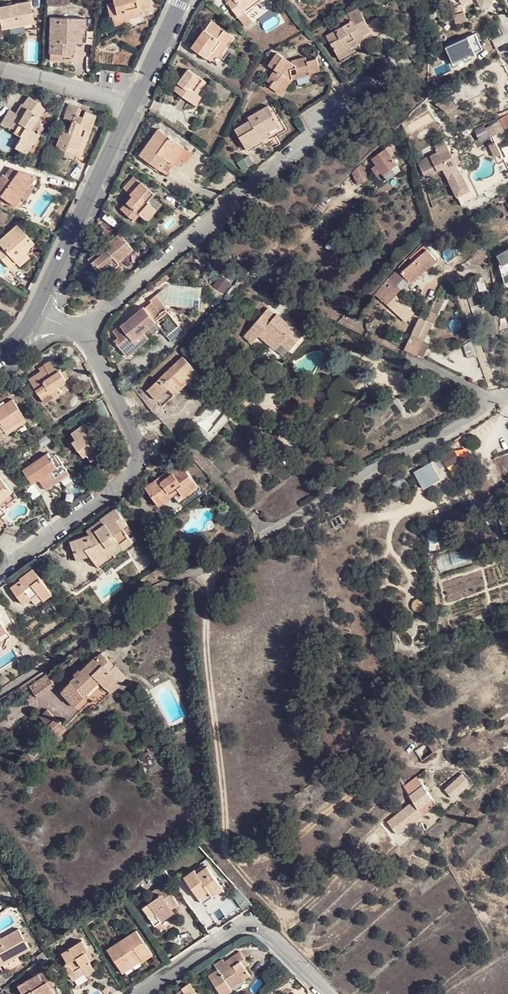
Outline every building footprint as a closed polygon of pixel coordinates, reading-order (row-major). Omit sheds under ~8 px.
[(0,4),(0,26),(32,21),(29,0),(24,0),(0,4)] [(113,17),(128,12),(129,17),(140,15),(138,11),(153,7),(151,0),(114,0),(115,2),(107,3),(113,17)] [(228,2),(241,18),(248,13),(267,0),(231,0),(228,2)] [(473,5),(476,11),(483,7),(485,11),(495,7),(492,0),(471,0),(473,5)] [(468,7),(465,2),(456,6),(459,12),(468,7)] [(326,36),(337,53),(348,46),(346,43),(368,30),(365,25),(356,10),(347,16),(350,21),(326,36)] [(128,12),(113,17),(114,25),(130,21),(129,17),(128,12)] [(466,12),(456,15),(458,23),(468,21),(466,12)] [(248,13),(241,18),(247,28),(256,23),(248,13)] [(368,30),(374,40),(389,31),(380,16),(365,25),(368,30)] [(72,32),(79,32),(84,33),(85,21),(51,20),(49,55),(71,57),(71,46),(72,32)] [(0,26),(1,32),(33,27),(32,21),(0,26)] [(211,21),(193,47),(217,62),(233,36),(211,21)] [(348,46),(337,53),(343,64),(355,58),(348,46)] [(286,94),(296,79),(293,75),(302,71),(304,76),(323,69),(319,58),(309,61),(306,56),(297,59),(295,62),(279,51),(271,64),(277,70),(270,80),(275,83),(273,87),(286,94)] [(173,90),(188,101),(194,92),(196,93),(205,81),(188,69),(173,90)] [(194,92),(188,101),(194,106),(201,97),(196,93),(194,92)] [(41,133),(36,131),(32,129),(37,119),(45,109),(28,98),(20,110),(17,118),(9,115),(3,129),(11,133),(12,131),(15,132),(16,135),(24,138),(19,150),(29,154),(33,142),(37,143),(41,133)] [(56,141),(68,145),(69,141),(78,144),(82,130),(87,133),(95,113),(93,110),(85,107),(83,112),(78,110),(81,104),(70,101),(64,115),(71,118),(68,124),(63,122),(56,141)] [(238,129),(249,150),(258,144),(260,148),(290,131),(274,103),(252,116),(254,121),(238,129)] [(32,129),(36,131),(41,121),(37,119),(32,129)] [(501,120),(486,127),(491,137),(505,129),(501,120)] [(161,128),(141,155),(162,170),(170,160),(177,164),(189,149),(161,128)] [(69,141),(68,145),(81,150),(87,133),(82,130),(78,144),(69,141)] [(466,183),(446,142),(436,146),(438,149),(417,159),(425,174),(443,166),(454,189),(466,183)] [(496,157),(502,154),(496,142),(490,145),(496,157)] [(258,144),(249,150),(251,153),(260,148),(258,144)] [(387,149),(374,159),(385,174),(398,164),(395,161),(397,159),(394,154),(393,156),(387,149)] [(12,204),(22,193),(27,195),(34,187),(39,173),(7,165),(0,173),(0,194),(12,204)] [(363,165),(354,173),(359,183),(368,176),(363,165)] [(121,211),(132,220),(137,213),(142,216),(152,202),(158,194),(134,176),(125,189),(133,194),(121,211)] [(454,189),(456,194),(469,188),(466,183),(454,189)] [(22,193),(12,204),(15,207),(27,195),(22,193)] [(152,202),(142,216),(149,222),(160,207),(152,202)] [(322,202),(313,211),(321,217),(330,207),(322,202)] [(137,213),(132,220),(136,223),(142,216),(137,213)] [(0,244),(5,250),(0,255),(0,257),(11,271),(28,258),(26,254),(36,246),(20,227),(0,244)] [(107,257),(95,267),(106,280),(123,265),(121,262),(134,250),(122,237),(104,253),(107,257)] [(412,262),(401,271),(411,283),(437,260),(424,246),(410,259),(412,262)] [(75,265),(72,271),(75,274),(89,261),(81,252),(75,265)] [(91,263),(95,267),(107,257),(104,253),(91,263)] [(507,281),(507,280),(507,254),(495,262),(507,281)] [(123,265),(106,280),(111,285),(127,270),(123,265)] [(483,277),(476,280),(481,293),(488,291),(483,277)] [(390,279),(377,294),(388,305),(399,315),(406,308),(395,297),(402,290),(390,279)] [(125,323),(116,330),(122,337),(118,341),(130,356),(153,338),(152,338),(148,332),(161,321),(166,327),(173,337),(186,327),(162,296),(147,309),(146,308),(131,319),(135,323),(128,328),(125,323)] [(269,309),(263,316),(271,323),(277,316),(269,309)] [(271,323),(263,333),(278,346),(285,339),(291,344),(302,331),(288,319),(287,321),(278,314),(277,316),(271,323)] [(255,342),(271,323),(263,316),(247,336),(255,342)] [(421,318),(405,349),(417,355),(422,346),(434,324),(427,320),(421,318)] [(131,319),(125,323),(128,328),(135,323),(131,319)] [(161,321),(148,332),(152,338),(166,327),(161,321)] [(367,325),(366,328),(375,333),(378,330),(367,325)] [(471,341),(464,346),(469,360),(477,356),(471,341)] [(417,355),(423,358),(428,349),(422,346),(417,355)] [(146,393),(152,400),(196,363),(189,356),(158,380),(160,382),(146,393)] [(270,356),(265,363),(274,370),(279,363),(270,356)] [(29,379),(40,394),(53,384),(65,377),(52,359),(43,365),(46,367),(29,379)] [(196,363),(152,400),(155,404),(172,390),(176,395),(189,385),(205,371),(196,363)] [(193,390),(210,377),(205,371),(189,385),(193,390)] [(139,385),(146,393),(160,382),(158,380),(152,373),(139,385)] [(53,384),(40,394),(42,398),(56,388),(53,384)] [(0,408),(0,415),(0,416),(0,428),(3,433),(29,414),(16,396),(0,408)] [(88,453),(92,459),(106,448),(98,437),(97,438),(86,423),(73,432),(78,437),(73,441),(83,456),(88,453)] [(106,448),(92,459),(96,464),(109,454),(106,448)] [(41,478),(45,485),(69,469),(58,453),(52,457),(48,452),(24,468),(33,482),(41,478)] [(420,486),(440,478),(433,461),(413,470),(420,486)] [(165,480),(163,476),(148,486),(163,506),(176,497),(181,493),(188,502),(200,493),(193,484),(199,480),(185,463),(174,471),(175,473),(165,480)] [(69,469),(45,485),(48,489),(72,473),(69,469)] [(172,469),(163,476),(165,480),(175,473),(174,471),(172,469)] [(1,497),(5,501),(16,492),(3,476),(0,479),(0,497),(1,497)] [(193,484),(200,493),(206,488),(199,480),(193,484)] [(181,493),(176,497),(182,506),(188,502),(181,493)] [(105,522),(93,532),(73,538),(77,553),(91,549),(93,555),(96,559),(116,544),(120,549),(126,545),(128,547),(136,541),(130,533),(134,529),(118,505),(102,517),(105,522)] [(343,525),(338,516),(329,521),(334,530),(343,525)] [(89,526),(93,532),(105,522),(102,517),(89,526)] [(437,521),(437,535),(445,535),(444,520),(437,521)] [(116,544),(96,559),(101,564),(120,549),(116,544)] [(474,562),(469,547),(446,554),(450,570),(474,562)] [(91,549),(77,553),(79,559),(93,555),(91,549)] [(31,574),(15,585),(27,601),(35,594),(41,601),(55,589),(36,565),(29,571),(31,574)] [(181,600),(174,590),(160,601),(166,609),(181,600)] [(2,634),(0,632),(8,626),(0,613),(0,636),(2,634)] [(103,681),(109,687),(118,679),(97,657),(66,686),(79,700),(82,696),(87,696),(103,681)] [(37,697),(55,685),(46,673),(29,685),(37,697)] [(115,692),(109,687),(93,702),(98,709),(115,692)] [(49,708),(42,713),(47,719),(45,721),(53,729),(60,722),(49,708)] [(45,737),(38,744),(43,751),(51,744),(45,737)] [(436,739),(429,743),(436,755),(444,750),(436,739)] [(469,780),(463,774),(446,790),(455,799),(462,791),(459,788),(469,780)] [(419,779),(405,788),(423,815),(436,806),(419,779)] [(204,893),(207,898),(218,891),(202,866),(192,872),(191,870),(181,877),(195,899),(204,893)] [(158,918),(176,904),(166,889),(158,894),(160,895),(142,908),(148,917),(154,912),(158,918)] [(199,904),(207,898),(204,893),(195,899),(199,904)] [(179,908),(176,904),(158,918),(160,921),(179,908)] [(153,925),(160,921),(158,918),(154,912),(148,917),(153,925)] [(20,927),(0,939),(0,964),(1,966),(32,947),(20,927)] [(108,951),(120,968),(139,955),(141,959),(151,953),(137,931),(108,951)] [(62,964),(70,977),(81,970),(84,976),(93,971),(88,963),(90,961),(84,952),(87,950),(82,941),(62,954),(67,962),(62,964)] [(52,959),(49,954),(39,961),(43,965),(52,959)] [(139,955),(120,968),(122,972),(141,959),(139,955)] [(235,955),(218,965),(222,970),(216,974),(214,970),(205,977),(216,993),(224,993),(239,985),(237,983),(244,978),(236,964),(239,962),(235,955)] [(47,968),(21,984),(27,993),(60,993),(54,987),(59,984),(47,968)] [(81,970),(70,977),(73,983),(84,976),(81,970)] [(179,992),(180,993),(195,993),(189,985),(179,992)]
